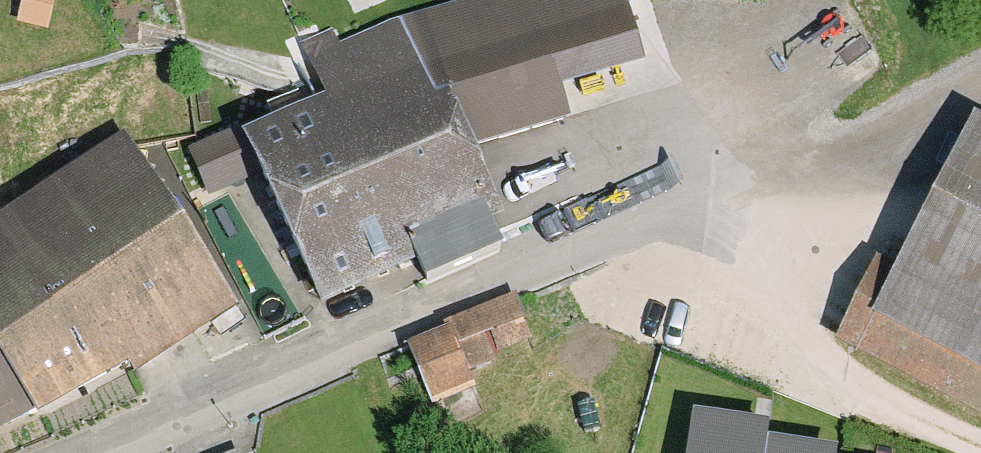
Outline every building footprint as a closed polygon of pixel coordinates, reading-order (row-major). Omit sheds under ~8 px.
[(12,31),(46,38),(56,0),(18,0),(12,31)] [(339,321),(434,280),(421,252),(507,207),(462,108),(571,81),(560,59),(649,31),(637,0),(498,0),(353,50),(339,30),(277,58),(305,114),(198,163),(215,203),(270,181),(339,321)] [(910,282),(886,270),(841,358),(980,428),(980,142),(910,282)] [(0,229),(0,447),(43,424),(132,374),(142,390),(248,319),(129,143),(0,229)] [(463,326),(411,352),(430,390),(482,363),(463,326)] [(692,416),(686,452),(765,452),(766,444),(769,428),(692,416)] [(766,444),(765,452),(825,452),(766,444)]
